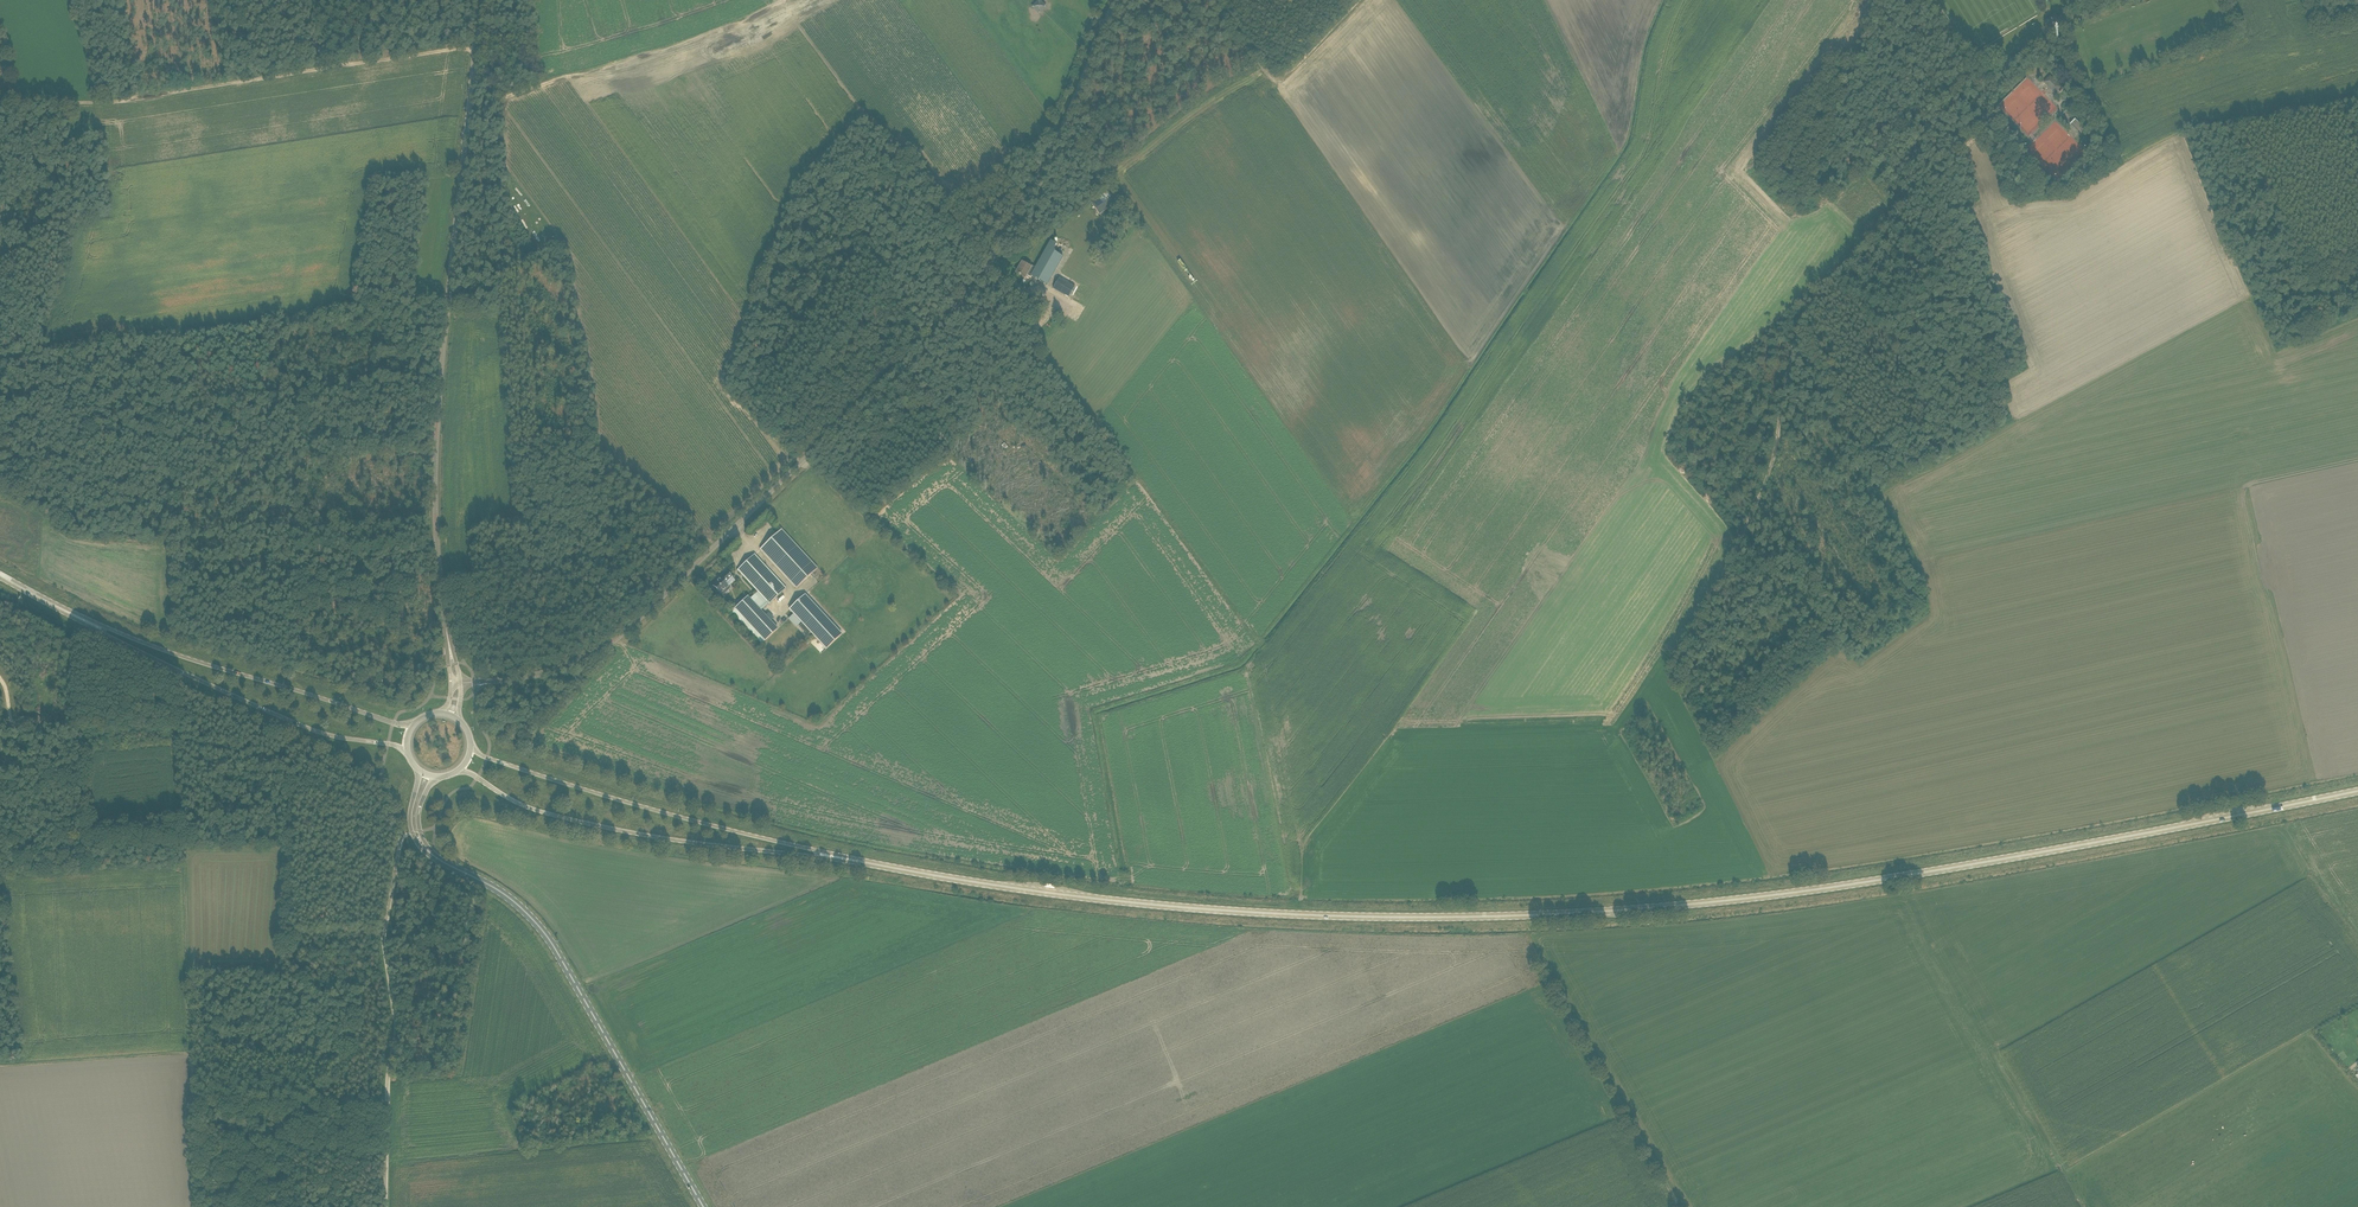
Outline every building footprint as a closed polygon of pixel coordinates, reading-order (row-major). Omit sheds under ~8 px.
[(1030,8),(1039,15),(1047,7),(1039,0),(1037,0),(1030,8)] [(2045,21),(2049,27),(2052,31),(2064,23),(2060,16),(2057,18),(2055,14),(2045,21)] [(2028,77),(1999,105),(2002,108),(2003,108),(2013,119),(2014,117),(2011,113),(2014,113),(2017,117),(2018,112),(2020,110),(2028,110),(2027,113),(2026,118),(2025,117),(2023,119),(2031,119),(2034,121),(2026,120),(2026,126),(2019,126),(2021,128),(2037,129),(2030,125),(2031,122),(2034,122),(2034,118),(2038,120),(2039,118),(2042,119),(2046,120),(2058,108),(2028,77)] [(2049,87),(2048,87),(2055,94),(2058,91),(2060,93),(2065,87),(2062,84),(2061,85),(2057,80),(2055,82),(2050,77),(2045,82),(2049,87)] [(1093,206),(1100,215),(1116,203),(1109,194),(1093,206)] [(1032,274),(1031,276),(1047,285),(1063,257),(1047,248),(1036,268),(1032,266),(1031,268),(1023,263),(1017,273),(1020,275),(1019,275),(1026,279),(1029,272),(1032,274)] [(1059,278),(1053,289),(1069,297),(1075,287),(1059,278)] [(760,550),(796,588),(817,568),(782,529),(760,550)] [(738,570),(769,604),(786,588),(755,554),(738,570)] [(728,581),(732,577),(726,571),(718,579),(719,580),(713,586),(713,587),(712,588),(716,592),(718,591),(720,594),(728,586),(725,583),(727,580),(728,581)] [(789,609),(825,649),(842,634),(805,594),(789,609)] [(761,644),(778,629),(748,597),(731,612),(761,644)] [(2357,1058),(2357,1040),(2350,1046),(2357,1058)]
